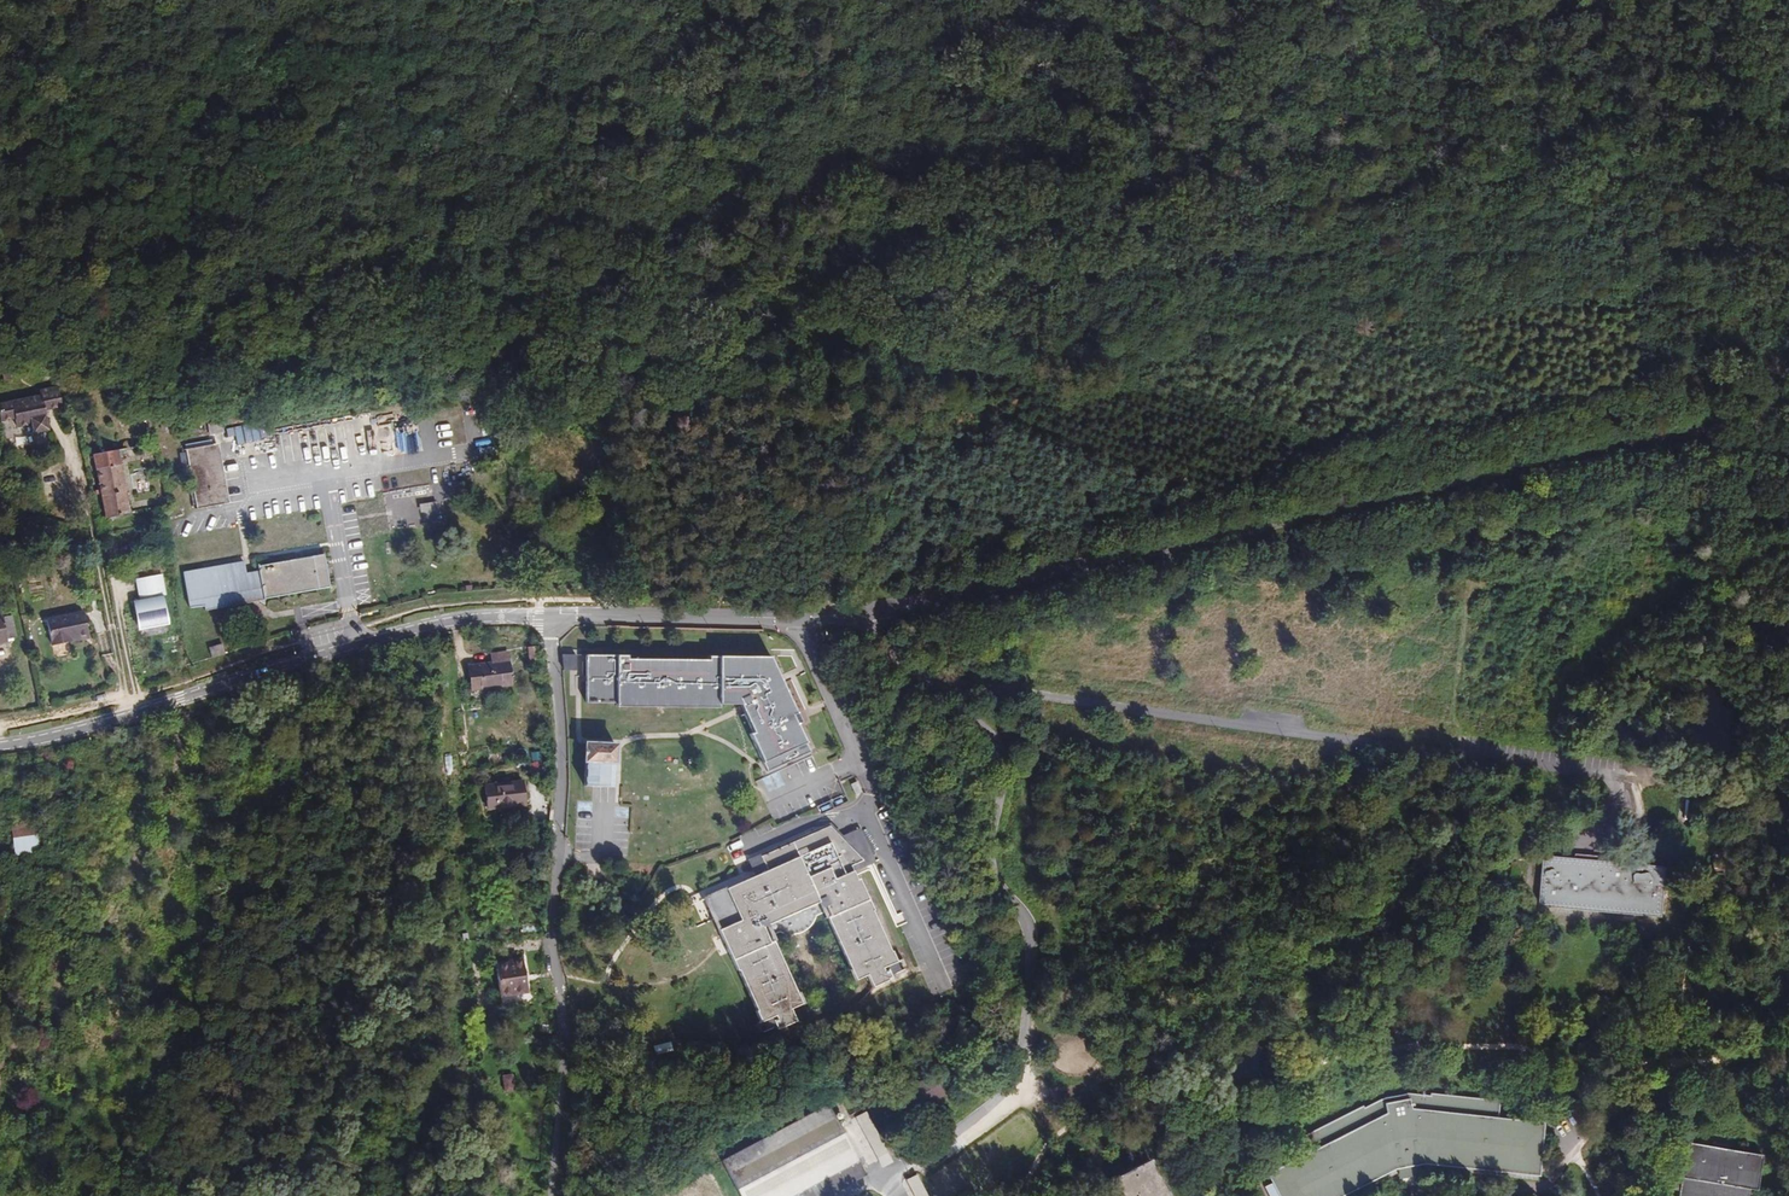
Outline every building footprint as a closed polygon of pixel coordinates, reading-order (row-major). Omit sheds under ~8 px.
[(86,343),(62,349),(64,355),(88,350),(86,343)] [(41,395),(0,404),(0,418),(1,422),(15,419),(17,428),(31,425),(33,433),(48,430),(44,411),(62,407),(58,386),(40,390),(41,395)] [(149,445),(157,443),(152,417),(144,418),(149,443),(149,445)] [(207,426),(208,435),(223,432),(221,423),(207,426)] [(186,449),(211,445),(210,440),(184,444),(186,449)] [(211,445),(222,505),(229,504),(217,443),(211,445)] [(186,449),(196,510),(222,505),(211,445),(186,449)] [(118,450),(93,455),(105,518),(130,513),(118,450)] [(399,488),(400,526),(422,526),(422,513),(438,513),(438,488),(399,488)] [(11,555),(5,528),(0,530),(0,557),(11,555)] [(183,574),(189,608),(232,600),(233,604),(258,600),(264,605),(263,599),(329,587),(323,555),(258,566),(259,573),(246,575),(244,564),(183,574)] [(134,598),(140,628),(169,622),(163,593),(166,592),(163,572),(134,577),(138,598),(134,598)] [(205,609),(233,604),(232,600),(204,605),(205,609)] [(83,611),(46,619),(52,645),(64,642),(63,639),(88,633),(83,611)] [(12,616),(1,618),(5,640),(16,638),(12,616)] [(89,637),(88,633),(63,639),(64,642),(89,637)] [(209,648),(212,657),(225,654),(222,644),(209,648)] [(537,647),(529,648),(530,666),(540,665),(537,647)] [(472,690),(512,685),(508,652),(491,654),(492,662),(469,666),(472,690)] [(575,655),(563,655),(563,671),(575,671),(575,655)] [(628,655),(585,655),(585,665),(585,704),(615,704),(615,708),(624,708),(719,708),(720,705),(740,705),(742,709),(752,732),(749,734),(766,771),(810,751),(797,724),(801,722),(781,679),(770,656),(708,656),(708,659),(628,659),(628,655)] [(615,746),(585,745),(584,787),(604,788),(613,788),(615,746)] [(523,783),(522,780),(484,784),(487,811),(525,806),(523,783)] [(858,781),(851,784),(856,794),(863,791),(858,781)] [(846,793),(830,800),(834,808),(849,801),(846,793)] [(17,826),(20,853),(38,850),(35,824),(17,826)] [(754,875),(680,907),(690,930),(715,919),(760,1022),(771,1017),(776,1030),(795,1022),(789,1009),(800,1004),(766,925),(821,902),(854,979),(866,974),(872,986),(891,977),(886,965),(895,961),(851,864),(863,859),(830,825),(747,859),(754,875)] [(12,827),(15,854),(20,853),(17,826),(12,827)] [(1537,859),(1533,909),(1655,920),(1660,870),(1592,864),(1593,859),(1570,857),(1570,862),(1537,859)] [(603,913),(593,913),(591,933),(601,933),(603,913)] [(523,959),(509,961),(508,963),(495,965),(500,997),(528,993),(524,963),(523,959)] [(1394,1169),(1423,1163),(1538,1176),(1539,1164),(1542,1133),(1543,1123),(1498,1119),(1500,1102),(1431,1094),(1430,1097),(1407,1095),(1385,1099),(1364,1109),(1363,1107),(1301,1138),(1308,1153),(1268,1174),(1272,1183),(1279,1195),(1340,1195),(1394,1169)] [(829,1103),(720,1161),(739,1195),(827,1195),(867,1175),(829,1103)] [(855,1117),(877,1157),(887,1152),(865,1112),(855,1117)] [(1672,1195),(1746,1195),(1747,1187),(1751,1187),(1757,1154),(1677,1142),(1673,1174),(1661,1173),(1659,1185),(1673,1187),(1672,1195)] [(1149,1160),(1109,1181),(1116,1195),(1167,1195),(1149,1160)] [(1420,1164),(1398,1168),(1397,1179),(1410,1177),(1414,1176),(1424,1174),(1420,1164)] [(914,1195),(927,1195),(916,1175),(906,1180),(914,1195)] [(1272,1183),(1264,1187),(1269,1195),(1279,1195),(1272,1183)]
